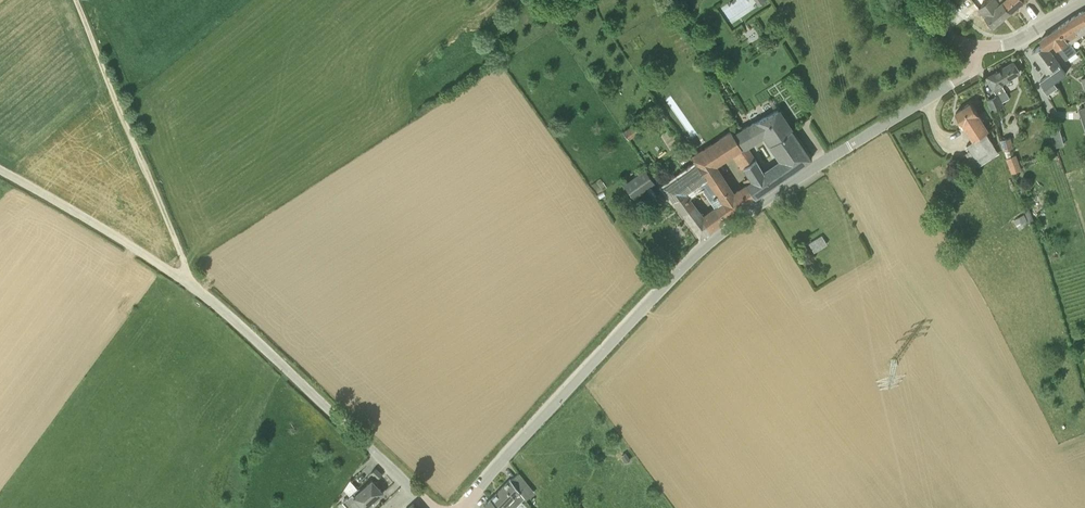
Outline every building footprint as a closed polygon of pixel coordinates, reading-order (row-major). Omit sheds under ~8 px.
[(1004,0),(988,0),(979,7),(986,15),(986,16),(993,25),(1002,18),(1011,11),(1004,0)] [(1004,0),(1011,11),(1013,13),(1018,9),(1016,7),(1024,0),(1004,0)] [(1079,48),(1074,41),(1082,36),(1080,35),(1084,32),(1084,10),(1069,19),(1058,27),(1069,40),(1076,50),(1079,48)] [(1043,43),(1044,43),(1048,48),(1054,43),(1065,59),(1077,51),(1076,50),(1069,40),(1058,27),(1040,39),(1041,40),(1043,43)] [(1059,63),(1048,48),(1044,43),(1043,43),(1033,51),(1048,72),(1059,63)] [(1010,98),(1003,86),(1001,82),(1020,71),(1014,62),(990,76),(993,82),(991,84),(995,91),(997,95),(1002,103),(1003,102),(1010,98)] [(992,111),(1004,105),(1003,102),(1002,103),(997,95),(987,100),(992,111)] [(981,165),(999,153),(995,147),(987,131),(989,130),(971,102),(956,112),(974,139),(967,143),(971,149),(966,152),(972,162),(977,158),(981,165)] [(658,124),(665,119),(658,108),(650,113),(658,124)] [(732,133),(741,146),(764,133),(783,161),(772,168),(779,180),(810,158),(791,129),(778,109),(756,122),(754,120),(732,133)] [(633,138),(639,129),(631,124),(625,132),(633,138)] [(1057,146),(1067,143),(1062,127),(1052,130),(1057,146)] [(691,156),(696,163),(730,214),(747,202),(738,190),(733,194),(713,165),(731,153),(742,168),(743,167),(745,170),(753,165),(749,159),(741,146),(732,133),(730,131),(703,149),(702,149),(691,156)] [(1014,147),(1011,137),(1001,139),(1004,149),(1014,147)] [(1021,169),(1015,154),(1006,158),(1012,173),(1021,169)] [(753,165),(745,170),(752,181),(747,185),(755,197),(771,185),(755,159),(753,156),(749,159),(753,165)] [(718,223),(730,214),(696,163),(663,187),(672,199),(683,192),(698,181),(716,207),(709,212),(718,223)] [(633,198),(654,183),(643,168),(623,183),(633,198)] [(683,192),(672,199),(700,237),(710,229),(683,192)] [(1031,209),(1027,210),(1031,222),(1035,220),(1031,209)] [(1020,227),(1031,223),(1027,213),(1016,217),(1020,227)] [(821,236),(809,244),(813,251),(826,243),(821,236)] [(377,477),(381,473),(375,468),(372,472),(377,477)] [(372,479),(360,490),(358,488),(357,488),(349,479),(343,489),(349,496),(344,500),(350,507),(365,507),(383,492),(372,479)] [(524,497),(510,479),(490,499),(500,507),(513,507),(524,497)] [(490,499),(483,507),(484,507),(500,507),(490,499)]
